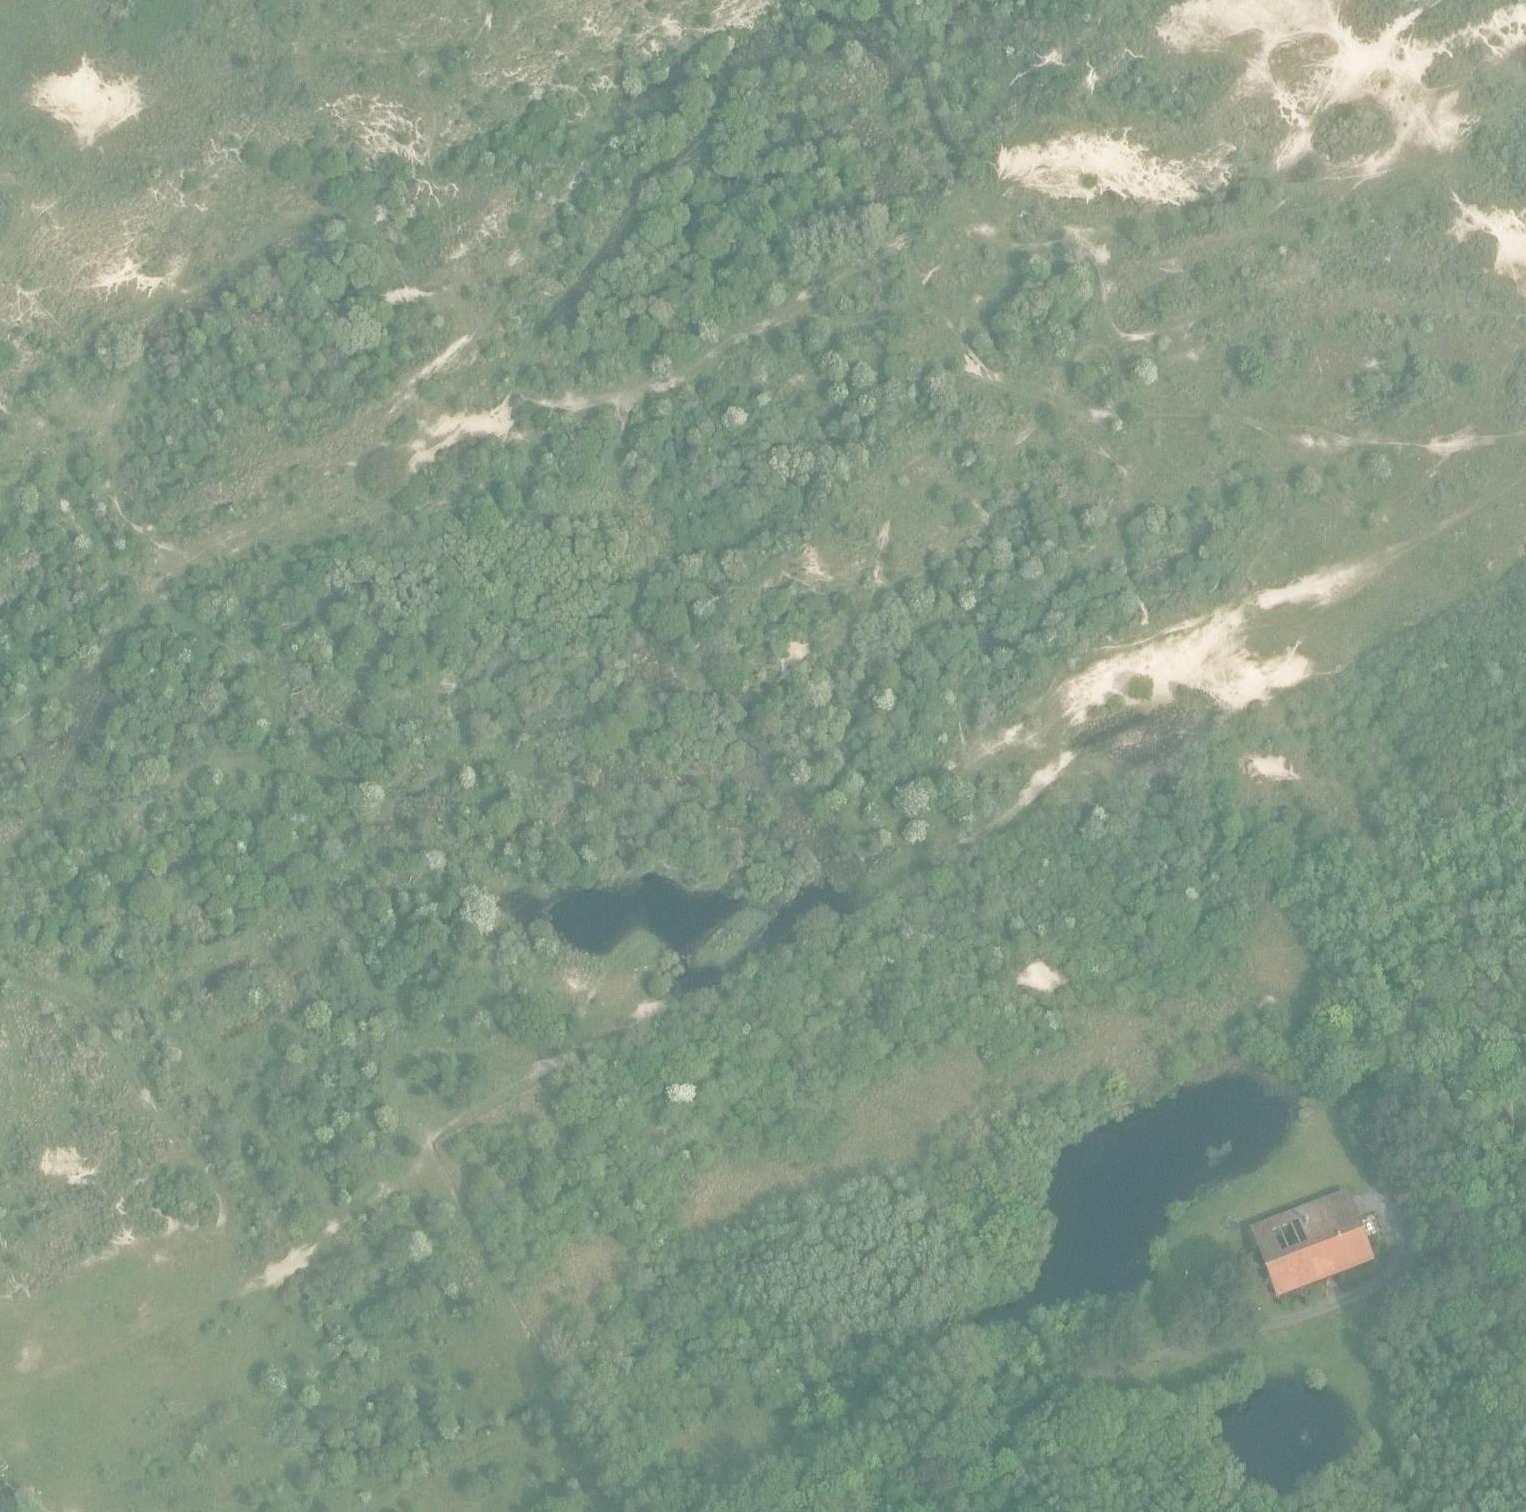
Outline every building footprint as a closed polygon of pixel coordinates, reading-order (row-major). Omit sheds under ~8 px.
[(1251,1237),(1276,1300),(1371,1264),(1347,1200),(1251,1237)]
